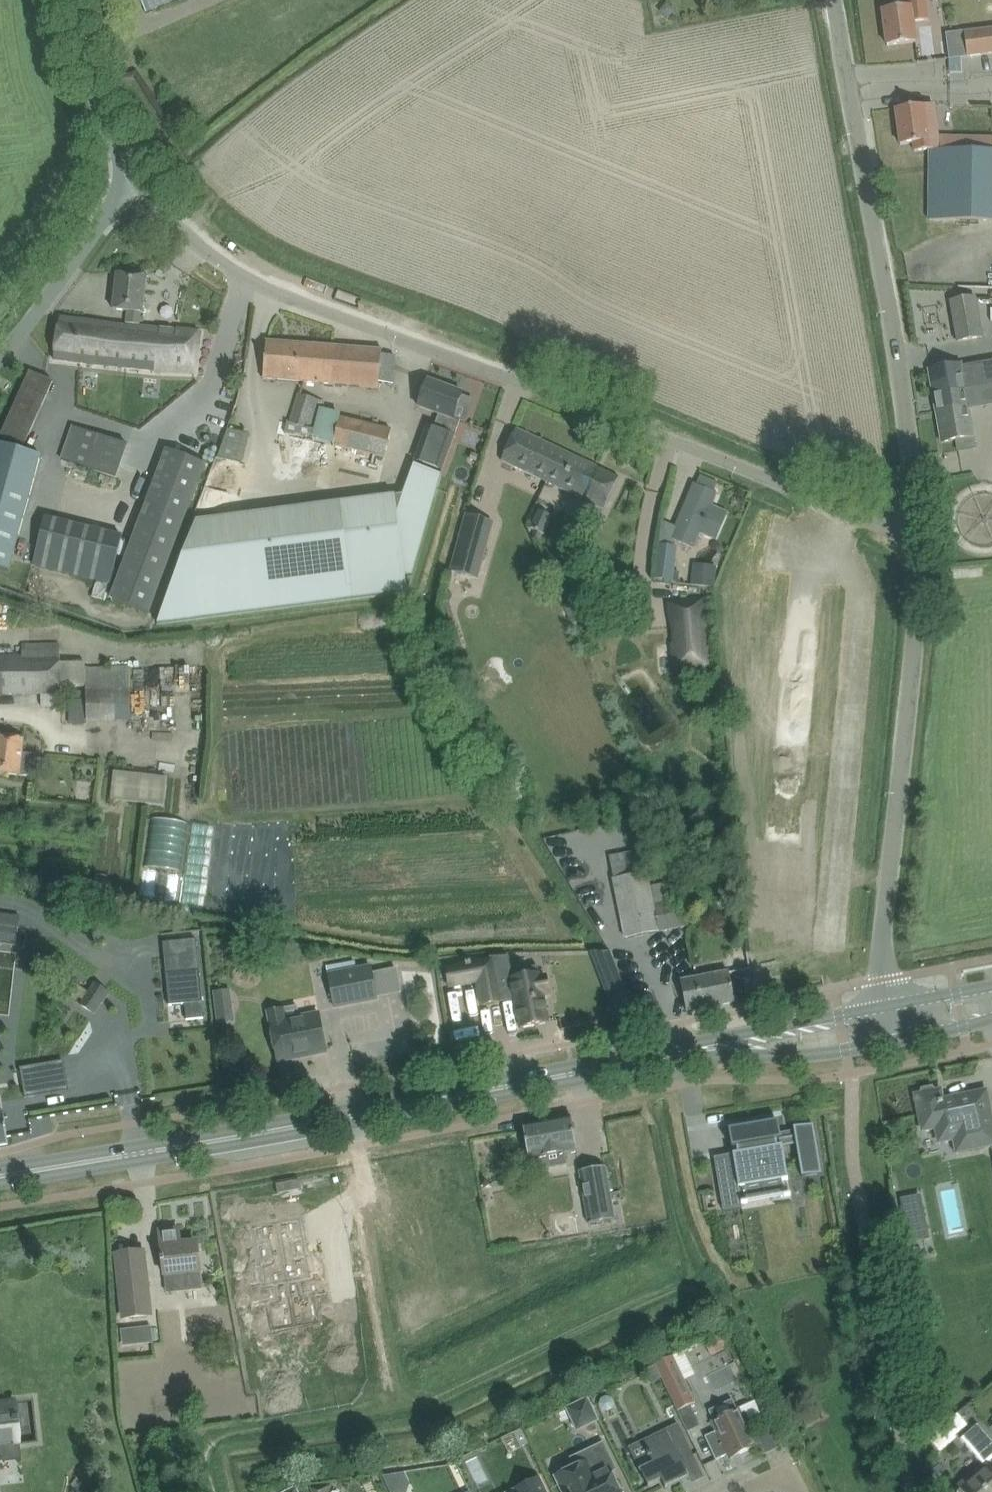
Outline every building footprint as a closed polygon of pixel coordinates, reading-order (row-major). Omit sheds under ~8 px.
[(147,11),(145,11),(146,13),(158,8),(177,0),(142,0),(147,11)] [(926,0),(908,0),(908,6),(883,10),(887,45),(916,42),(914,22),(928,20),(926,0)] [(667,18),(673,10),(665,4),(659,12),(667,18)] [(964,55),(991,51),(991,27),(961,31),(964,55)] [(896,109),(901,145),(914,143),(915,152),(931,150),(930,165),(929,220),(949,220),(991,222),(991,148),(951,147),(939,147),(938,136),(934,104),(929,105),(916,106),(896,109)] [(55,359),(55,360),(118,368),(125,369),(196,378),(198,353),(200,333),(179,330),(139,326),(141,313),(143,313),(147,278),(117,274),(113,309),(128,311),(126,324),(60,317),(55,359)] [(983,337),(976,298),(952,302),(959,341),(983,337)] [(382,349),(336,346),(267,340),(264,380),(379,389),(380,383),(382,349)] [(949,366),(929,370),(936,411),(953,408),(950,392),(968,389),(991,385),(987,362),(964,366),(963,364),(949,366)] [(53,382),(31,371),(1,437),(23,447),(53,382)] [(462,393),(428,380),(418,407),(439,414),(433,430),(426,428),(415,460),(442,470),(460,421),(453,418),(462,393)] [(942,443),(975,437),(976,437),(968,389),(950,392),(953,408),(936,411),(942,443)] [(300,395),(290,427),(317,433),(325,402),(300,395)] [(385,457),(392,430),(340,418),(333,445),(385,457)] [(60,460),(115,478),(127,444),(71,425),(60,460)] [(223,455),(248,461),(255,432),(230,426),(223,455)] [(619,477),(516,429),(501,461),(582,499),(604,509),(619,477)] [(8,572),(40,455),(21,450),(0,445),(0,569),(8,572)] [(166,450),(110,599),(150,614),(206,465),(166,450)] [(441,474),(413,464),(402,494),(196,520),(156,624),(407,593),(405,577),(412,576),(441,474)] [(717,494),(714,492),(694,484),(675,527),(679,528),(675,540),(694,548),(701,532),(712,537),(717,535),(725,516),(723,511),(712,506),(717,494)] [(538,540),(542,533),(543,534),(552,515),(539,509),(530,528),(535,530),(532,537),(538,540)] [(493,524),(466,516),(450,571),(452,572),(452,571),(478,578),(482,561),(483,561),(493,524)] [(111,583),(122,536),(44,518),(33,564),(111,583)] [(675,547),(659,545),(655,578),(672,580),(675,547)] [(697,600),(672,602),(675,632),(676,644),(673,644),(675,670),(702,668),(709,668),(703,600),(697,600)] [(452,638),(449,638),(453,651),(461,649),(457,636),(452,638)] [(61,674),(60,645),(22,645),(22,656),(0,657),(0,694),(42,694),(42,707),(58,707),(58,694),(61,694),(61,674)] [(86,700),(87,717),(129,717),(128,668),(86,668),(86,700)] [(70,725),(87,724),(87,717),(86,700),(69,701),(70,725)] [(22,753),(24,740),(0,737),(0,773),(37,777),(39,755),(22,753)] [(119,799),(172,800),(172,773),(120,771),(119,799)] [(150,866),(181,868),(184,818),(153,816),(150,866)] [(625,938),(687,927),(678,881),(650,886),(643,850),(610,856),(625,938)] [(16,946),(20,916),(0,913),(0,944),(16,946)] [(446,969),(449,987),(461,985),(477,982),(480,994),(482,1006),(500,1002),(515,1000),(516,1003),(521,1028),(548,1023),(550,1023),(550,1021),(548,1022),(543,995),(550,994),(546,976),(540,977),(538,966),(511,971),(508,958),(509,958),(509,956),(490,957),(490,959),(491,961),(472,965),(471,962),(465,963),(466,966),(446,969)] [(355,961),(327,967),(329,975),(356,970),(355,961)] [(329,975),(328,975),(334,1007),(377,998),(371,967),(356,970),(329,975)] [(198,972),(165,974),(168,1004),(184,1003),(185,1020),(191,1020),(202,1019),(201,1013),(200,1001),(198,972)] [(685,976),(680,976),(686,1011),(735,1002),(729,972),(686,980),(685,976)] [(77,985),(69,997),(76,1002),(79,999),(82,1001),(80,1005),(85,1009),(95,1015),(110,993),(94,982),(88,992),(77,985)] [(450,987),(451,992),(445,993),(448,1013),(473,1009),(469,985),(450,987)] [(230,989),(213,992),(214,1003),(232,1000),(230,989)] [(614,996),(618,1016),(632,1013),(628,993),(614,996)] [(297,1006),(282,1009),(268,1012),(277,1061),(294,1058),(294,1055),(308,1052),(313,1055),(320,1053),(323,1050),(326,1049),(319,1014),(300,1018),(297,1006)] [(67,1062),(41,1065),(44,1085),(55,1084),(55,1082),(69,1081),(67,1062)] [(39,1081),(23,1084),(25,1098),(41,1095),(39,1081)] [(986,1091),(954,1097),(955,1100),(943,1103),(941,1090),(935,1091),(932,1087),(922,1089),(921,1094),(915,1095),(922,1131),(936,1128),(939,1143),(954,1139),(957,1153),(991,1145),(991,1119),(986,1091)] [(577,1150),(571,1117),(523,1125),(528,1158),(529,1158),(577,1150)] [(739,1188),(788,1179),(783,1147),(796,1145),(802,1177),(822,1174),(813,1124),(793,1128),(795,1136),(781,1139),(778,1120),(729,1129),(732,1148),(737,1147),(738,1153),(714,1157),(723,1211),(742,1207),(741,1203),(748,1202),(748,1201),(741,1202),(739,1188)] [(615,1220),(605,1167),(580,1171),(589,1224),(615,1220)] [(917,1196),(901,1199),(910,1242),(926,1239),(917,1196)] [(301,1222),(277,1226),(296,1330),(320,1325),(315,1298),(326,1296),(322,1273),(317,1274),(314,1258),(308,1259),(301,1222)] [(257,1285),(252,1286),(256,1309),(267,1307),(272,1334),(296,1330),(277,1226),(253,1231),(260,1267),(254,1268),(257,1285)] [(161,1262),(163,1262),(164,1275),(188,1273),(190,1290),(202,1289),(197,1243),(181,1245),(179,1230),(160,1232),(162,1257),(161,1258),(161,1262)] [(143,1251),(117,1254),(124,1318),(150,1315),(143,1251)] [(150,1325),(120,1328),(122,1344),(152,1341),(150,1325)] [(722,1333),(711,1338),(717,1351),(728,1345),(722,1333)] [(327,1346),(300,1351),(303,1367),(330,1362),(327,1346)] [(684,1378),(673,1356),(655,1364),(677,1411),(691,1405),(695,1402),(684,1378)] [(330,1362),(303,1367),(306,1383),(333,1378),(330,1362)] [(716,1460),(728,1455),(730,1459),(756,1447),(747,1428),(752,1426),(745,1412),(741,1414),(739,1410),(737,1410),(732,1399),(709,1411),(714,1421),(713,1422),(717,1431),(705,1437),(716,1460)] [(20,1443),(20,1442),(18,1424),(20,1424),(19,1419),(18,1419),(15,1401),(15,1400),(0,1402),(0,1446),(20,1443)] [(575,1421),(585,1424),(597,1419),(588,1400),(569,1409),(575,1421)] [(691,1405),(677,1411),(687,1430),(700,1424),(691,1405)] [(695,1458),(678,1424),(665,1430),(666,1433),(644,1443),(648,1452),(646,1453),(648,1457),(650,1457),(654,1465),(641,1471),(649,1487),(662,1481),(666,1490),(683,1481),(682,1478),(688,1475),(683,1464),(695,1458)] [(978,1424),(961,1439),(982,1465),(954,1488),(958,1491),(991,1491),(991,1441),(978,1424)] [(521,1429),(514,1433),(521,1447),(528,1444),(521,1429)] [(576,1466),(557,1475),(565,1491),(621,1491),(610,1469),(613,1468),(602,1445),(573,1459),(576,1466)] [(540,1478),(515,1490),(516,1491),(547,1491),(540,1478)]
